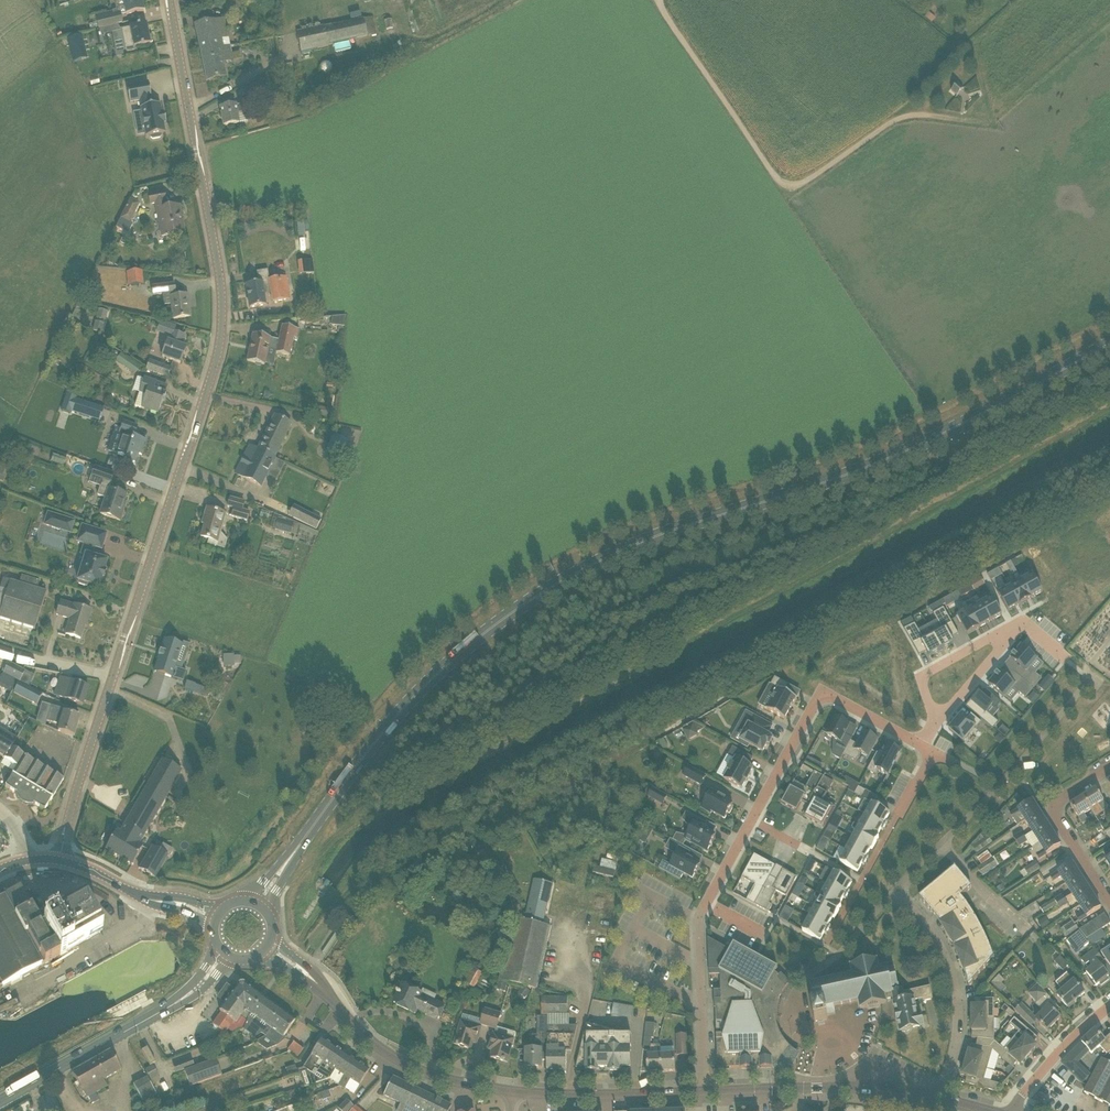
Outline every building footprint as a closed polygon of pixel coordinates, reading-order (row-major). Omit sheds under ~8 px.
[(144,12),(141,0),(123,0),(126,15),(144,12)] [(242,11),(239,0),(227,0),(225,1),(227,14),(242,11)] [(104,28),(123,23),(119,10),(95,16),(98,29),(99,29),(104,28)] [(195,25),(197,35),(207,81),(226,77),(223,62),(231,61),(228,47),(230,46),(224,19),(195,25)] [(329,44),(367,36),(363,19),(325,28),(325,26),(297,32),(301,52),(329,46),(329,44)] [(149,36),(146,24),(130,27),(130,28),(123,29),(121,30),(126,52),(135,50),(135,47),(150,44),(150,43),(153,42),(152,36),(149,36)] [(166,123),(166,120),(165,116),(164,113),(162,114),(160,104),(152,106),(150,99),(151,99),(148,83),(127,87),(130,103),(140,101),(145,131),(146,136),(146,137),(147,137),(150,136),(150,138),(153,140),(160,138),(162,136),(161,134),(166,133),(164,124),(166,123)] [(235,106),(221,108),(220,108),(224,126),(238,123),(237,114),(246,113),(244,105),(235,107),(235,106)] [(164,192),(153,194),(147,195),(149,206),(155,205),(160,237),(184,232),(179,206),(165,209),(163,202),(165,201),(164,192)] [(139,204),(131,199),(127,207),(135,211),(139,204)] [(127,287),(143,285),(142,270),(126,272),(127,287)] [(265,306),(264,296),(271,294),(273,302),(290,299),(286,277),(269,280),(270,285),(262,286),(262,283),(246,286),(250,308),(265,306)] [(170,293),(171,298),(174,319),(190,317),(189,306),(187,307),(187,303),(188,303),(187,295),(176,296),(174,284),(152,287),(153,295),(170,293)] [(253,334),(250,350),(247,362),(255,363),(256,365),(260,366),(262,365),(264,365),(267,355),(268,356),(270,350),(277,352),(276,353),(289,356),(293,338),(296,339),(298,329),(282,326),(279,341),(270,339),(270,338),(253,334)] [(162,357),(180,364),(186,348),(182,347),(185,336),(172,332),(168,342),(162,357)] [(150,361),(147,369),(167,377),(170,369),(150,361)] [(135,406),(148,410),(158,414),(162,401),(163,402),(166,393),(154,389),(157,382),(144,378),(135,406)] [(93,419),(98,406),(76,399),(76,397),(67,394),(61,411),(71,414),(71,412),(93,419)] [(317,416),(330,418),(332,409),(319,407),(317,416)] [(236,474),(260,486),(291,424),(275,416),(258,449),(250,445),(236,474)] [(125,461),(136,464),(139,454),(142,455),(146,441),(133,436),(136,426),(123,422),(118,436),(123,437),(118,455),(126,457),(125,461)] [(0,466),(0,475),(6,477),(11,465),(2,461),(0,466)] [(109,490),(114,474),(94,467),(88,484),(100,487),(97,496),(105,499),(100,514),(120,521),(124,510),(122,509),(126,495),(109,490)] [(234,508),(234,509),(232,516),(247,521),(249,512),(234,508)] [(226,514),(206,509),(203,519),(206,520),(201,537),(209,540),(208,545),(216,547),(226,514)] [(300,509),(295,518),(308,525),(313,516),(300,509)] [(61,530),(64,519),(64,518),(48,513),(44,525),(61,530)] [(275,530),(291,534),(294,522),(278,518),(275,530)] [(86,556),(78,581),(80,582),(79,584),(87,586),(88,584),(99,588),(107,562),(91,557),(94,547),(102,549),(106,534),(82,526),(77,542),(85,544),(81,554),(86,556)] [(999,569),(995,572),(998,578),(1003,575),(999,569)] [(1022,581),(1018,574),(1014,577),(1017,584),(1010,588),(1020,605),(1032,599),(1022,581)] [(1033,575),(1022,581),(1032,599),(1032,598),(1043,592),(1033,575)] [(45,596),(47,592),(37,589),(40,581),(22,576),(20,584),(10,581),(7,591),(1,589),(0,590),(0,618),(35,629),(45,596)] [(965,588),(959,592),(962,597),(968,593),(965,588)] [(1020,605),(1010,588),(999,594),(1008,611),(1020,605)] [(951,596),(943,600),(947,607),(955,602),(951,596)] [(991,621),(981,604),(978,597),(974,599),(976,607),(970,610),(970,611),(979,628),(980,628),(991,621)] [(1002,615),(993,598),(981,604),(991,621),(1002,615)] [(75,606),(61,602),(57,615),(70,619),(66,635),(80,639),(86,623),(87,623),(91,610),(75,605),(75,606)] [(970,611),(970,610),(966,603),(961,605),(964,613),(956,617),(960,625),(962,624),(968,635),(979,628),(970,611)] [(941,627),(932,632),(941,649),(954,642),(952,639),(959,635),(944,608),(933,614),(937,620),(941,627)] [(915,624),(905,630),(920,657),(927,653),(929,656),(941,649),(932,632),(923,637),(919,631),(915,624)] [(175,668),(183,645),(165,639),(157,662),(168,666),(165,675),(171,677),(171,678),(172,678),(183,681),(186,671),(175,668)] [(1029,668),(1037,659),(1022,645),(1015,653),(1014,654),(1013,655),(1012,656),(1010,658),(1018,665),(1013,672),(1033,689),(1042,679),(1029,668)] [(9,663),(3,673),(20,682),(25,671),(9,663)] [(1033,689),(1013,672),(1008,678),(1000,671),(998,673),(997,673),(996,675),(995,676),(989,684),(1005,697),(1013,687),(1020,693),(1026,698),(1033,689)] [(0,680),(0,687),(10,691),(12,692),(15,684),(1,677),(1,679),(0,680)] [(775,677),(771,685),(778,689),(767,709),(784,719),(796,698),(785,692),(789,685),(775,677)] [(65,699),(82,705),(89,687),(71,681),(70,684),(60,680),(55,696),(65,699)] [(42,694),(19,682),(14,692),(37,704),(42,694)] [(1044,693),(1049,687),(1043,682),(1039,688),(1044,693)] [(1028,699),(1034,704),(1040,698),(1034,693),(1028,699)] [(996,709),(1001,703),(995,697),(990,703),(981,696),(979,694),(975,700),(973,698),(967,706),(966,706),(993,729),(999,722),(987,712),(992,707),(996,710),(996,709)] [(58,731),(74,736),(79,717),(65,713),(65,710),(44,704),(39,719),(60,725),(58,731)] [(770,744),(772,740),(773,739),(772,739),(771,738),(771,737),(767,735),(772,726),(746,712),(738,727),(745,731),(739,743),(748,748),(749,745),(763,752),(767,744),(769,745),(770,745),(770,744)] [(982,723),(972,714),(971,715),(967,720),(962,715),(955,723),(954,722),(949,727),(950,729),(949,730),(963,742),(976,728),(977,729),(981,723),(981,724),(982,723)] [(841,760),(843,755),(851,741),(852,739),(845,735),(850,725),(836,717),(827,734),(835,739),(834,741),(833,755),(840,759),(840,760),(841,760)] [(693,722),(683,728),(685,731),(693,726),(697,733),(705,729),(705,728),(693,722)] [(1003,726),(998,732),(1005,737),(1010,732),(1003,726)] [(4,759),(12,748),(18,738),(0,728),(0,757),(4,759)] [(852,741),(851,741),(843,755),(844,756),(844,755),(856,761),(861,753),(869,757),(878,740),(876,739),(877,737),(871,734),(870,735),(864,732),(857,745),(851,742),(852,741)] [(1005,739),(1000,735),(995,741),(1000,745),(1005,739)] [(898,751),(899,749),(892,745),(891,747),(889,746),(883,756),(877,753),(868,770),(876,775),(879,771),(888,776),(901,752),(898,751)] [(750,765),(753,758),(733,747),(728,756),(735,759),(733,764),(732,763),(728,770),(729,771),(724,779),(742,789),(746,780),(747,781),(748,779),(750,775),(750,776),(751,774),(750,773),(753,767),(750,765)] [(31,806),(34,806),(44,812),(52,800),(64,779),(12,748),(4,759),(17,767),(12,775),(13,776),(5,788),(15,794),(15,797),(17,800),(19,803),(22,805),(25,806),(28,806),(31,806)] [(106,850),(107,850),(132,865),(143,846),(140,844),(182,771),(162,759),(125,824),(120,832),(117,830),(106,850)] [(803,766),(800,771),(806,774),(808,768),(803,766)] [(688,767),(683,775),(702,785),(706,777),(688,767)] [(805,790),(794,784),(793,784),(783,803),(797,811),(802,802),(809,806),(825,777),(815,772),(805,790)] [(825,777),(809,806),(803,816),(825,827),(836,807),(824,800),(834,782),(825,777)] [(865,791),(859,787),(855,794),(862,798),(865,791)] [(667,797),(653,789),(648,797),(656,801),(657,799),(664,803),(667,797)] [(707,789),(703,797),(706,799),(702,808),(711,813),(712,812),(725,819),(728,813),(730,814),(734,807),(732,806),(733,804),(720,797),(721,796),(711,790),(711,791),(707,789)] [(1096,789),(1083,797),(1091,809),(1099,804),(1103,811),(1108,808),(1096,789)] [(1091,809),(1083,797),(1071,805),(1083,824),(1088,821),(1084,814),(1091,809)] [(1025,821),(1039,812),(1032,800),(1011,814),(1018,825),(1026,821),(1025,821)] [(885,821),(890,813),(874,804),(873,804),(872,803),(866,815),(885,826),(888,822),(887,821),(887,822),(885,821)] [(707,851),(713,842),(715,837),(707,832),(708,831),(704,829),(707,823),(686,812),(682,820),(692,829),(686,840),(707,851)] [(1033,832),(1046,823),(1039,812),(1025,821),(1026,821),(1033,832)] [(883,830),(885,826),(866,815),(860,827),(877,836),(881,829),(882,829),(882,830),(883,830)] [(1054,834),(1046,823),(1033,832),(1040,843),(1054,834)] [(879,837),(877,836),(860,827),(854,824),(852,827),(857,832),(853,839),(871,848),(870,849),(872,850),(879,838),(879,837)] [(647,843),(651,829),(642,826),(638,840),(647,843)] [(1016,842),(1024,837),(1021,833),(1013,838),(1016,842)] [(1061,846),(1054,834),(1040,843),(1044,850),(1037,855),(1040,859),(1061,846)] [(987,836),(972,847),(976,854),(992,843),(987,836)] [(1028,842),(1025,837),(1024,837),(1016,842),(1019,847),(1028,842)] [(866,856),(870,849),(871,848),(853,839),(847,850),(866,861),(869,856),(868,856),(866,856)] [(140,869),(155,878),(168,856),(170,857),(173,851),(163,845),(159,851),(152,847),(140,869)] [(676,852),(678,853),(671,866),(663,861),(659,868),(680,880),(684,873),(693,878),(700,864),(688,858),(691,853),(679,846),(676,852)] [(864,865),(866,861),(847,850),(840,862),(858,872),(862,864),(863,864),(863,865),(864,865)] [(981,865),(982,865),(992,858),(987,851),(977,859),(981,865)] [(755,854),(742,878),(755,885),(747,900),(755,905),(770,877),(776,866),(755,854)] [(613,877),(616,862),(602,859),(598,873),(613,877)] [(997,867),(992,859),(982,865),(981,865),(977,868),(983,876),(997,867)] [(1028,876),(1040,868),(1036,862),(1024,869),(1028,876)] [(1079,874),(1072,863),(1051,877),(1054,881),(1061,877),(1066,883),(1079,874)] [(810,874),(813,869),(808,866),(805,872),(810,874)] [(958,899),(972,888),(955,868),(947,875),(950,878),(931,894),(928,890),(920,897),(936,917),(938,914),(942,920),(940,922),(941,924),(945,930),(949,927),(955,937),(950,939),(954,945),(956,948),(955,948),(958,955),(963,953),(967,963),(962,965),(964,971),(965,971),(969,985),(991,961),(987,949),(980,934),(972,919),(963,906),(958,899)] [(777,881),(770,877),(755,905),(769,912),(773,906),(770,904),(776,891),(787,897),(797,878),(783,870),(777,881)] [(835,872),(828,884),(848,895),(850,891),(849,890),(848,890),(852,882),(835,872)] [(1079,874),(1066,883),(1073,895),(1086,886),(1079,874)] [(805,886),(808,880),(802,877),(799,883),(805,886)] [(500,981),(533,988),(537,989),(551,927),(543,925),(552,884),(534,880),(525,921),(517,919),(505,972),(502,971),(500,981)] [(845,899),(848,895),(828,884),(822,895),(840,905),(843,898),(845,898),(845,899)] [(1086,886),(1073,895),(1080,906),(1094,897),(1086,886)] [(0,900),(0,989),(100,933),(84,904),(49,924),(34,896),(26,900),(20,889),(0,900)] [(841,906),(840,905),(822,895),(817,892),(814,896),(819,901),(816,907),(833,917),(835,918),(841,906)] [(1065,899),(1062,894),(1040,908),(1043,914),(1057,905),(1065,899)] [(1080,922),(1101,908),(1094,897),(1080,906),(1084,912),(1077,917),(1080,922)] [(1068,904),(1065,899),(1057,905),(1060,909),(1068,904)] [(829,925),(833,917),(816,907),(809,919),(829,930),(831,925),(830,925),(829,925)] [(788,921),(798,925),(802,916),(793,911),(788,921)] [(1109,924),(1109,923),(1104,914),(1079,930),(1086,940),(1109,924)] [(1050,924),(1047,918),(1039,923),(1042,929),(1050,924)] [(826,934),(829,930),(809,919),(803,931),(820,940),(825,932),(826,933),(826,934)] [(1067,937),(1079,930),(1075,924),(1065,930),(1064,927),(1060,929),(1065,937),(1067,937)] [(1089,944),(1079,931),(1067,941),(1072,947),(1078,943),(1083,948),(1089,944)] [(710,975),(720,975),(721,999),(715,1000),(718,1068),(740,1068),(740,1069),(753,1069),(753,1067),(760,1067),(760,1068),(773,1068),(773,1066),(781,1066),(792,1053),(788,1050),(785,1046),(782,1043),(780,1039),(778,1035),(780,1034),(778,1029),(777,1024),(776,1020),(776,1015),(776,1011),(777,1006),(778,1002),(779,997),(781,993),(784,989),(787,986),(790,982),(781,974),(780,976),(775,972),(778,968),(734,944),(730,951),(708,938),(710,975)] [(1086,973),(1091,979),(1089,980),(1094,987),(1096,985),(1096,986),(1100,984),(1101,986),(1109,980),(1107,978),(1109,977),(1099,964),(1104,960),(1096,950),(1095,951),(1095,950),(1082,960),(1090,970),(1086,973)] [(1068,966),(1060,957),(1054,962),(1063,971),(1068,966)] [(924,1001),(925,1001),(932,999),(930,987),(900,994),(894,969),(888,970),(887,966),(879,968),(878,965),(877,960),(869,962),(868,960),(859,962),(859,964),(851,966),(853,974),(845,976),(845,974),(844,975),(844,976),(837,978),(836,976),(835,976),(836,978),(828,980),(828,978),(827,978),(827,980),(820,982),(819,980),(818,980),(819,982),(818,982),(818,981),(817,980),(816,980),(815,980),(814,980),(813,980),(812,981),(812,982),(812,983),(810,984),(816,1009),(812,1010),(815,1023),(828,1020),(827,1015),(836,1014),(834,1006),(841,1004),(842,1006),(843,1006),(842,1004),(850,1003),(850,1004),(851,1004),(851,1002),(858,1001),(861,1010),(869,1008),(869,1010),(879,1007),(878,1005),(886,1003),(886,1000),(893,998),(901,1031),(902,1031),(902,1032),(906,1033),(910,1031),(910,1029),(923,1026),(919,1009),(915,1009),(914,1001),(923,998),(924,1001)] [(1058,996),(1068,1008),(1068,1007),(1069,1009),(1077,1003),(1075,1001),(1085,993),(1074,981),(1074,982),(1067,973),(1056,983),(1063,991),(1058,996)] [(403,985),(399,983),(393,989),(399,995),(395,1004),(411,1011),(413,1007),(438,1019),(445,1006),(421,995),(421,993),(403,985)] [(220,1011),(221,1013),(213,1025),(225,1034),(229,1029),(233,1033),(243,1028),(250,1014),(262,998),(243,984),(239,985),(234,991),(226,985),(217,998),(225,1003),(220,1011)] [(1036,1020),(1047,1031),(1060,1018),(1055,1013),(1060,1008),(1037,984),(1038,985),(1028,994),(1037,1003),(1036,1004),(1044,1012),(1036,1020)] [(568,996),(542,997),(542,1000),(542,1002),(542,1016),(568,1016),(568,996)] [(277,1045),(295,1022),(262,998),(250,1014),(246,1023),(277,1045)] [(971,1018),(994,1018),(994,999),(975,999),(975,1006),(972,1006),(972,1018),(971,1018)] [(613,1003),(611,1015),(631,1018),(633,1007),(613,1003)] [(1022,1003),(1015,1010),(1025,1020),(1031,1012),(1022,1003)] [(1006,1014),(1010,1009),(1005,1005),(1002,1009),(1006,1014)] [(1015,1014),(1010,1009),(1006,1014),(1011,1018),(1015,1014)] [(481,1025),(489,1027),(494,1012),(486,1010),(481,1025)] [(502,1014),(501,1014),(494,1012),(489,1027),(497,1029),(502,1014)] [(462,1020),(461,1020),(455,1045),(471,1049),(473,1043),(477,1044),(482,1027),(469,1023),(471,1017),(464,1014),(462,1020)] [(548,1030),(548,1017),(538,1017),(537,1030),(548,1030)] [(994,1041),(994,1018),(971,1018),(971,1019),(972,1019),(972,1031),(973,1031),(972,1038),(978,1039),(994,1041)] [(1019,1032),(1011,1041),(1029,1056),(1030,1056),(1029,1055),(1037,1046),(1033,1043),(1038,1038),(1015,1018),(1009,1024),(1019,1032)] [(648,1073),(662,1072),(660,1048),(660,1046),(651,1045),(652,1039),(654,1039),(655,1024),(646,1023),(643,1050),(648,1051),(648,1055),(647,1055),(648,1073)] [(631,1064),(631,1048),(631,1034),(587,1024),(576,1068),(587,1068),(587,1073),(626,1073),(626,1064),(631,1064)] [(567,1047),(573,1047),(578,1026),(548,1026),(548,1034),(548,1043),(547,1061),(547,1073),(566,1073),(567,1047)] [(509,1030),(507,1037),(494,1033),(489,1050),(492,1051),(491,1057),(507,1062),(515,1039),(517,1033),(509,1030)] [(1109,1052),(1109,1035),(1104,1040),(1095,1031),(1082,1043),(1092,1054),(1100,1046),(1107,1054),(1109,1052)] [(678,1055),(682,1055),(688,1055),(687,1035),(677,1035),(678,1055)] [(318,1070),(333,1047),(321,1039),(303,1067),(296,1070),(295,1065),(286,1068),(289,1076),(306,1070),(311,1073),(315,1068),(318,1070)] [(987,1069),(993,1050),(989,1047),(994,1041),(978,1039),(977,1046),(971,1044),(970,1051),(969,1051),(966,1063),(965,1062),(965,1063),(987,1069)] [(1029,1056),(1011,1041),(1004,1050),(994,1041),(989,1047),(993,1050),(1013,1067),(1017,1062),(1020,1065),(1028,1056),(1029,1056)] [(527,1050),(526,1068),(542,1068),(542,1061),(547,1061),(548,1043),(533,1043),(532,1050),(527,1050)] [(315,1068),(311,1073),(315,1076),(317,1073),(323,1078),(324,1081),(329,1079),(345,1054),(333,1047),(318,1070),(315,1068)] [(674,1047),(660,1048),(662,1072),(675,1072),(674,1047)] [(150,1066),(156,1063),(147,1048),(141,1051),(150,1066)] [(110,1051),(72,1073),(77,1082),(75,1084),(77,1087),(79,1086),(86,1098),(96,1093),(92,1086),(121,1070),(110,1051)] [(357,1062),(345,1054),(329,1079),(337,1084),(341,1087),(357,1062)] [(183,1062),(186,1069),(194,1065),(191,1058),(183,1062)] [(190,1087),(221,1075),(216,1059),(185,1071),(190,1087)] [(1084,1093),(1109,1106),(1109,1063),(1103,1059),(1084,1093)] [(369,1070),(357,1062),(341,1087),(345,1089),(345,1088),(354,1094),(369,1070)] [(987,1069),(965,1063),(966,1063),(962,1075),(967,1076),(965,1083),(997,1092),(1003,1085),(984,1080),(987,1069)] [(157,1096),(147,1077),(133,1085),(138,1095),(143,1104),(157,1096)] [(405,1107),(404,1106),(414,1088),(392,1078),(383,1096),(400,1104),(396,1110),(403,1110),(405,1107)] [(414,1088),(404,1106),(405,1107),(414,1110),(439,1110),(443,1103),(414,1088)] [(329,1090),(317,1095),(319,1101),(322,1100),(322,1101),(332,1097),(329,1090)] [(338,1109),(340,1110),(348,1110),(353,1106),(347,1100),(338,1109)] [(451,1106),(443,1103),(439,1110),(449,1110),(451,1106)]
